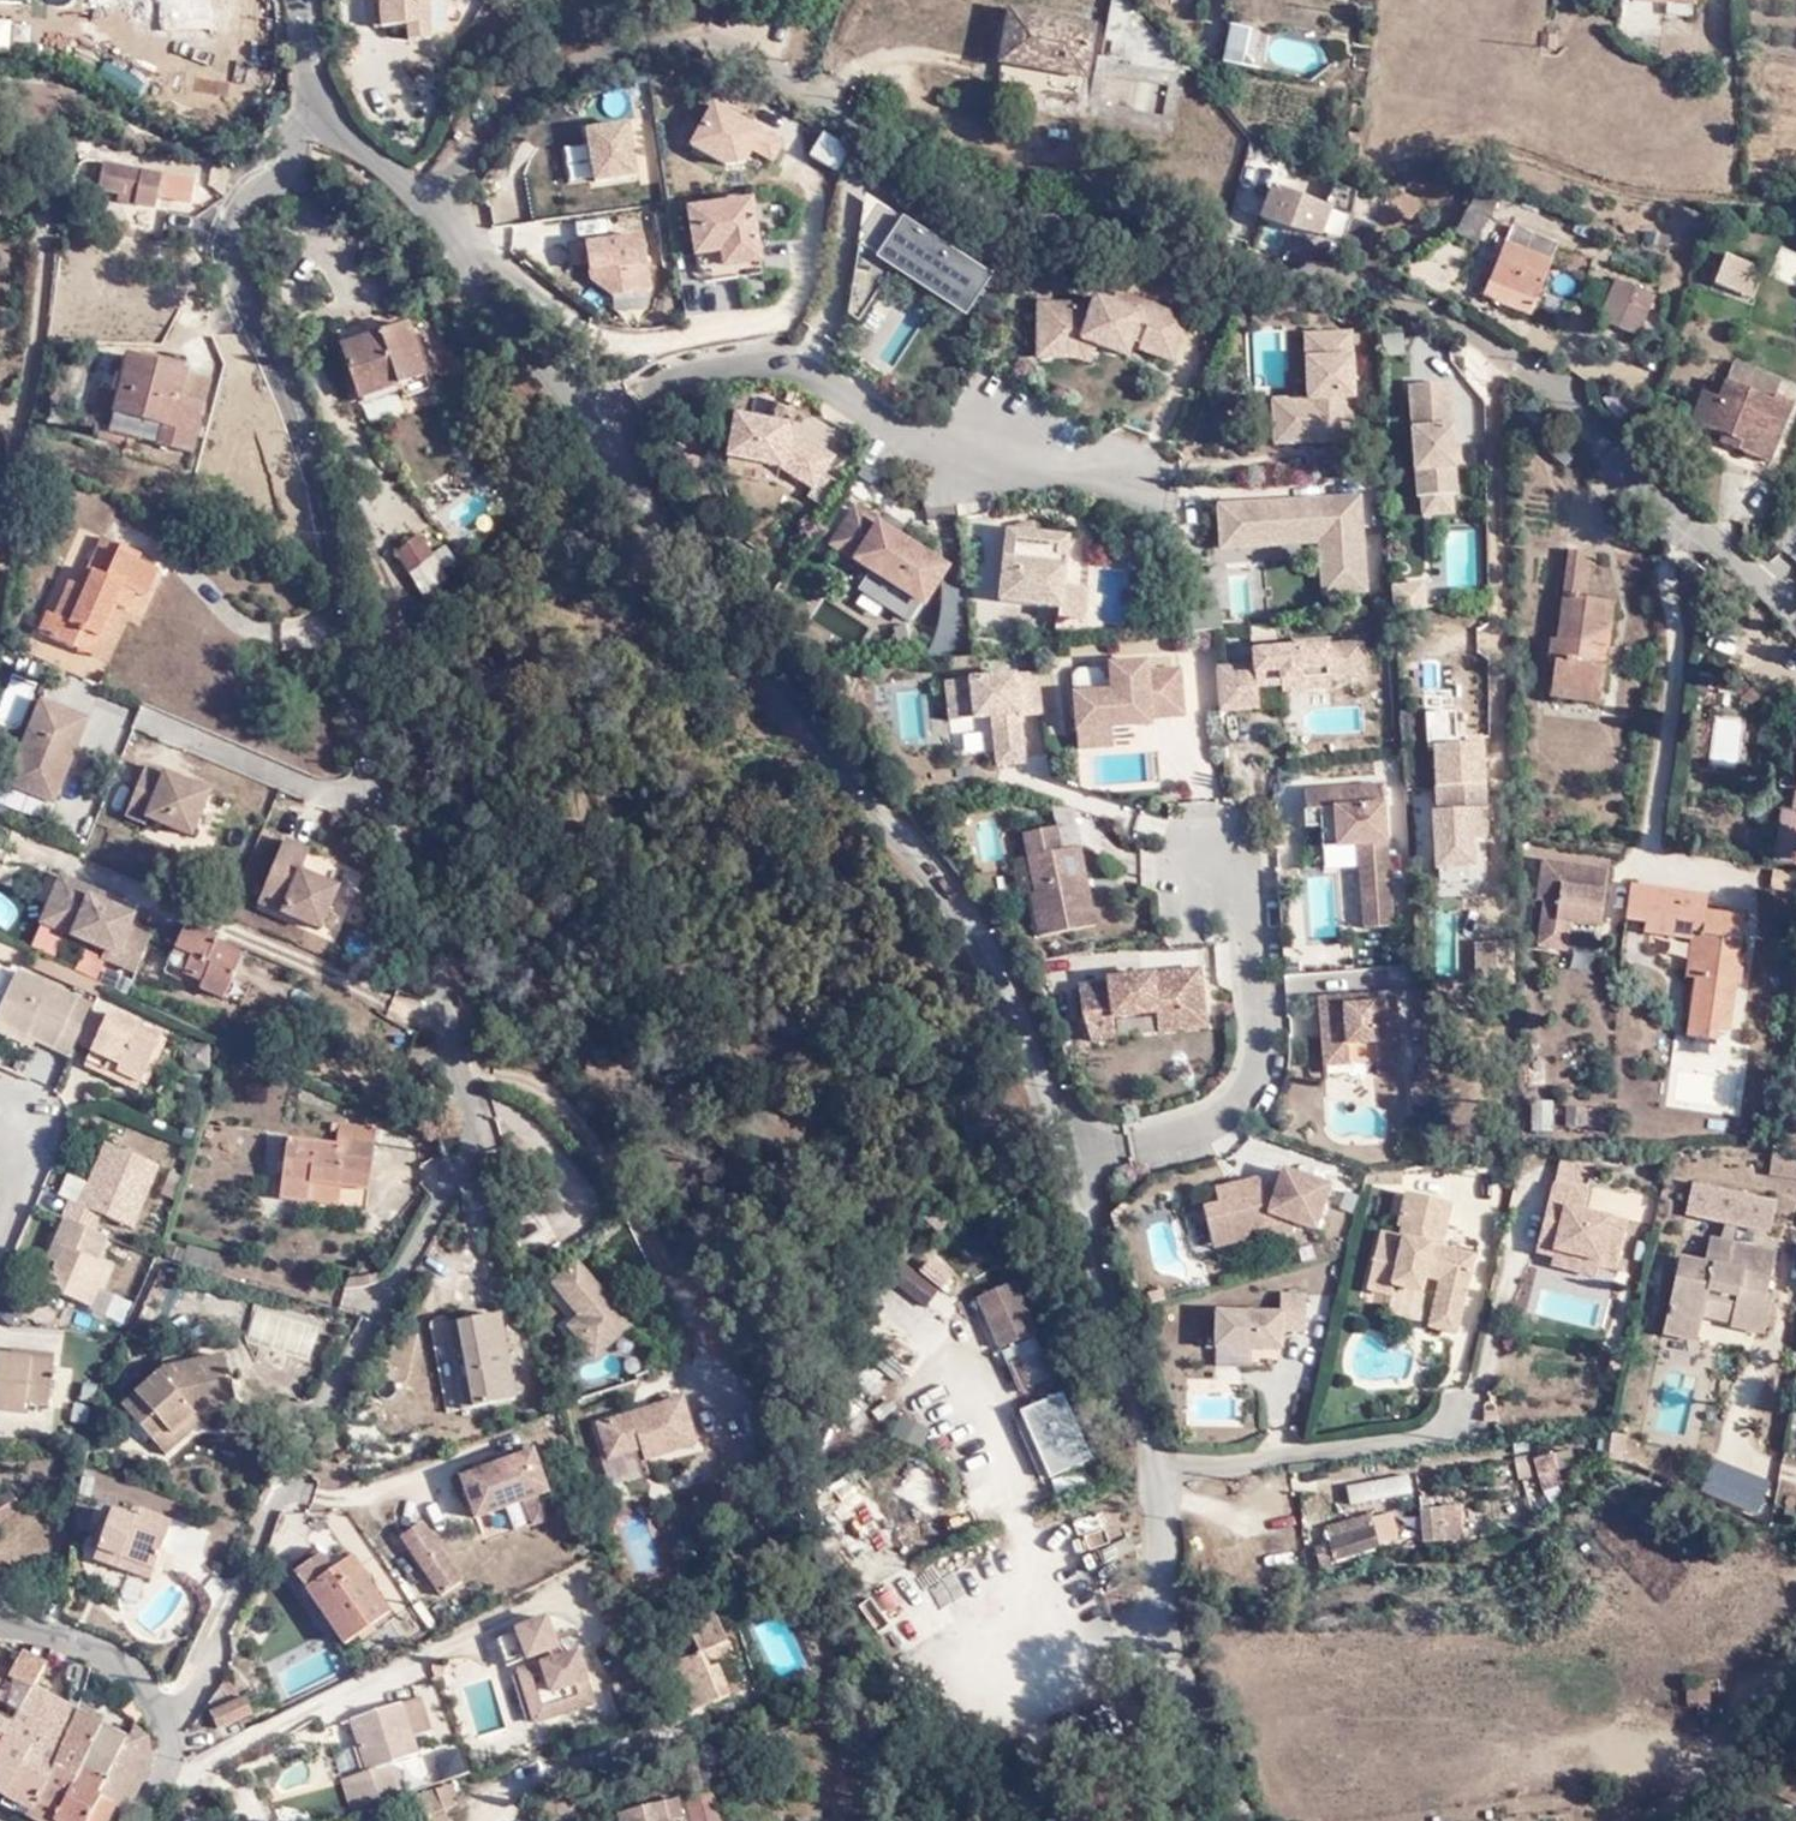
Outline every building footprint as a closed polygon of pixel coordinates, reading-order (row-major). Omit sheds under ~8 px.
[(204,0),(110,0),(111,9),(121,10),(123,24),(158,18),(163,36),(208,30),(204,0)] [(370,29),(403,28),(403,46),(426,45),(423,0),(370,0),(370,29)] [(1702,0),(1664,0),(1667,0),(1667,8),(1702,10),(1702,0)] [(1088,36),(1008,19),(995,91),(1076,108),(1088,36)] [(1230,21),(1225,60),(1247,63),(1252,24),(1230,21)] [(706,69),(688,66),(686,81),(703,84),(706,69)] [(689,145),(744,172),(769,123),(714,96),(689,145)] [(638,182),(634,118),(584,121),(588,185),(638,182)] [(841,169),(854,145),(825,130),(813,154),(841,169)] [(780,160),(784,138),(768,134),(763,157),(780,160)] [(188,207),(192,187),(100,176),(96,203),(118,207),(121,195),(134,196),(133,212),(154,216),(155,204),(188,207)] [(1313,241),(1324,214),(1268,193),(1256,224),(1284,235),(1313,241)] [(762,279),(752,207),(687,214),(694,270),(685,271),(687,289),(762,279)] [(152,240),(154,216),(133,212),(130,238),(152,240)] [(1554,264),(1561,246),(1511,229),(1505,246),(1554,264)] [(648,230),(571,236),(574,266),(591,265),(594,295),(654,290),(648,230)] [(971,251),(964,232),(935,243),(942,262),(971,251)] [(1487,296),(1534,316),(1554,264),(1505,246),(1487,296)] [(1752,271),(1722,260),(1713,285),(1740,297),(1751,274),(1752,271)] [(1751,301),(1761,278),(1751,274),(1740,297),(1751,301)] [(1648,299),(1609,284),(1596,319),(1635,335),(1648,299)] [(1041,294),(1031,356),(1095,366),(1098,345),(1182,358),(1189,310),(1153,304),(1153,300),(1098,292),(1096,303),(1041,294)] [(424,376),(405,323),(336,349),(356,401),(424,376)] [(1291,382),(1287,327),(1252,329),(1256,384),(1291,382)] [(1273,443),(1359,442),(1357,328),(1307,329),(1308,396),(1272,396),(1273,443)] [(1778,384),(1727,364),(1719,384),(1769,404),(1771,399),(1778,384)] [(123,378),(117,420),(112,464),(195,472),(202,413),(185,410),(186,389),(186,386),(123,378)] [(1460,496),(1451,383),(1411,386),(1420,500),(1424,499),(1455,497),(1460,496)] [(1714,398),(1698,392),(1686,423),(1716,436),(1713,445),(1764,466),(1774,442),(1757,435),(1769,404),(1719,384),(1714,398)] [(203,390),(186,389),(185,410),(202,413),(203,390)] [(1774,442),(1789,406),(1771,399),(1769,404),(1757,435),(1774,442)] [(736,411),(725,462),(836,486),(838,477),(832,476),(841,434),(736,411)] [(112,464),(117,420),(100,417),(94,461),(112,464)] [(1318,543),(1322,594),(1370,591),(1364,492),(1219,501),(1222,549),(1318,543)] [(1456,513),(1455,497),(1424,499),(1426,515),(1456,513)] [(916,623),(955,559),(853,498),(825,543),(872,570),(860,589),(916,623)] [(1011,523),(1001,600),(1086,612),(1090,587),(1071,584),(1078,532),(1011,523)] [(1482,532),(1444,535),(1449,591),(1487,588),(1482,532)] [(401,572),(429,555),(416,536),(390,551),(401,572)] [(81,638),(98,645),(110,611),(121,615),(130,593),(138,598),(145,588),(150,589),(155,574),(131,563),(131,558),(96,544),(75,597),(64,594),(53,625),(43,622),(37,641),(74,657),(81,638)] [(1599,667),(1609,603),(1587,601),(1594,556),(1572,553),(1561,641),(1554,640),(1550,663),(1558,663),(1555,683),(1605,689),(1608,668),(1599,667)] [(443,575),(429,555),(401,572),(414,594),(443,575)] [(1429,605),(1426,582),(1396,586),(1398,609),(1429,605)] [(1618,604),(1609,603),(1599,667),(1608,668),(1618,604)] [(1364,678),(1361,635),(1252,644),(1253,658),(1215,661),(1219,704),(1259,701),(1257,680),(1280,678),(1280,674),(1302,672),(1303,683),(1364,678)] [(91,665),(98,645),(81,638),(74,657),(91,665)] [(1183,710),(1180,663),(1146,665),(1146,656),(1108,658),(1110,686),(1074,689),(1078,743),(1114,740),(1112,723),(1150,720),(1150,712),(1183,710)] [(1040,709),(1035,666),(942,676),(947,716),(989,712),(994,761),(1022,757),(1016,711),(1040,709)] [(1303,683),(1302,672),(1280,674),(1281,685),(1303,683)] [(1605,689),(1555,683),(1553,699),(1602,706),(1605,689)] [(83,727),(40,709),(5,792),(49,810),(83,727)] [(1739,764),(1746,719),(1718,714),(1711,760),(1739,764)] [(1432,784),(1483,781),(1482,747),(1463,745),(1463,738),(1455,738),(1453,716),(1429,717),(1432,784)] [(176,796),(179,788),(144,771),(140,780),(176,796)] [(1391,896),(1382,776),(1303,782),(1305,804),(1304,804),(1305,821),(1320,820),(1322,843),(1358,840),(1363,898),(1391,896)] [(204,800),(179,788),(176,796),(140,780),(120,821),(141,830),(144,823),(188,841),(204,800)] [(1485,827),(1483,781),(1432,784),(1434,831),(1485,827)] [(1096,920),(1080,841),(1062,844),(1057,821),(1023,828),(1035,888),(1030,888),(1039,932),(1096,920)] [(303,862),(278,849),(251,914),(315,939),(333,898),(295,882),(303,862)] [(1574,920),(1603,924),(1612,865),(1547,855),(1535,938),(1571,943),(1574,920)] [(1728,933),(1733,910),(1705,906),(1708,891),(1632,879),(1628,912),(1646,916),(1645,927),(1692,934),(1702,935),(1697,973),(1688,1031),(1716,1035),(1718,1022),(1728,1024),(1736,979),(1740,980),(1744,950),(1741,951),(1743,935),(1728,933)] [(56,935),(53,941),(93,960),(90,966),(123,982),(139,948),(114,938),(121,924),(91,913),(94,907),(50,889),(37,918),(52,926),(49,930),(56,935)] [(1393,920),(1391,896),(1363,898),(1365,922),(1393,920)] [(1747,912),(1733,910),(1728,933),(1743,935),(1747,912)] [(31,931),(53,941),(56,935),(49,930),(52,926),(37,918),(31,931)] [(208,951),(211,941),(180,928),(173,943),(168,955),(185,961),(177,976),(185,980),(183,984),(197,988),(196,995),(218,1004),(236,961),(208,951)] [(1702,935),(1692,934),(1687,970),(1697,973),(1702,935)] [(1206,1012),(1201,963),(1108,974),(1109,979),(1079,982),(1082,1010),(1092,1037),(1116,1034),(1114,1012),(1157,1007),(1158,1017),(1206,1012)] [(64,1060),(69,1048),(79,1027),(86,1013),(6,977),(0,991),(0,1034),(19,1042),(64,1060)] [(1398,988),(1320,994),(1325,1066),(1380,1062),(1381,1073),(1404,1071),(1398,988)] [(1207,1020),(1206,1012),(1158,1017),(1159,1026),(1207,1020)] [(92,1031),(82,1054),(75,1070),(92,1076),(96,1067),(132,1083),(151,1042),(98,1018),(92,1031)] [(79,1027),(69,1048),(82,1054),(92,1031),(79,1027)] [(19,1042),(0,1034),(0,1043),(15,1050),(19,1042)] [(129,1091),(132,1083),(96,1067),(92,1076),(129,1091)] [(301,1188),(354,1197),(356,1197),(366,1147),(326,1138),(324,1150),(278,1141),(268,1200),(297,1207),(301,1188)] [(1774,1148),(1770,1172),(1795,1175),(1795,1155),(1774,1148)] [(62,1202),(53,1222),(59,1225),(85,1236),(91,1219),(123,1232),(149,1171),(95,1150),(73,1207),(62,1202)] [(1588,1193),(1594,1170),(1562,1162),(1556,1185),(1588,1193)] [(1317,1224),(1332,1179),(1285,1163),(1279,1180),(1257,1172),(1216,1182),(1220,1197),(1205,1201),(1215,1242),(1246,1235),(1252,1225),(1267,1221),(1282,1228),(1293,1225),(1296,1217),(1317,1224)] [(1742,1300),(1738,1319),(1737,1323),(1769,1329),(1776,1292),(1770,1292),(1779,1250),(1738,1241),(1740,1226),(1773,1232),(1779,1200),(1695,1183),(1689,1214),(1728,1222),(1725,1238),(1713,1235),(1708,1260),(1685,1255),(1669,1331),(1704,1339),(1708,1314),(1713,1294),(1742,1300)] [(1618,1272),(1630,1224),(1585,1213),(1591,1194),(1588,1193),(1556,1185),(1555,1185),(1537,1253),(1554,1257),(1555,1251),(1602,1263),(1601,1268),(1618,1272)] [(350,1217),(354,1197),(301,1188),(297,1207),(350,1217)] [(1469,1265),(1473,1249),(1447,1242),(1454,1210),(1411,1200),(1402,1233),(1409,1239),(1406,1248),(1384,1242),(1370,1296),(1398,1304),(1402,1293),(1425,1299),(1429,1284),(1447,1288),(1441,1311),(1467,1315),(1480,1267),(1469,1265)] [(89,1266),(99,1241),(85,1236),(59,1225),(48,1249),(58,1253),(50,1270),(38,1293),(83,1313),(100,1271),(89,1266)] [(40,1265),(50,1270),(58,1253),(48,1249),(40,1265)] [(1483,1252),(1473,1249),(1469,1265),(1480,1267),(1483,1252)] [(1601,1268),(1602,1263),(1555,1251),(1554,1257),(1552,1266),(1598,1278),(1601,1268)] [(933,1254),(903,1290),(926,1310),(957,1274),(933,1254)] [(625,1333),(572,1268),(548,1289),(575,1322),(564,1331),(589,1362),(625,1333)] [(1040,1335),(1016,1279),(977,1297),(1001,1353),(1040,1335)] [(1308,1325),(1309,1287),(1283,1286),(1282,1306),(1218,1305),(1217,1341),(1284,1342),(1284,1324),(1308,1325)] [(1708,1314),(1738,1319),(1742,1300),(1713,1294),(1708,1314)] [(250,1344),(311,1362),(324,1318),(263,1301),(250,1344)] [(494,1311),(445,1324),(463,1407),(511,1395),(494,1311)] [(1467,1315),(1441,1311),(1436,1324),(1464,1329),(1467,1315)] [(171,1435),(186,1420),(230,1406),(219,1360),(166,1372),(119,1410),(150,1441),(163,1428),(171,1435)] [(19,1364),(15,1375),(0,1374),(0,1426),(17,1426),(17,1416),(40,1415),(40,1364),(19,1364)] [(1090,1458),(1061,1392),(1024,1411),(1052,1477),(1090,1458)] [(690,1450),(677,1405),(593,1429),(603,1463),(635,1454),(639,1465),(690,1450)] [(1508,1413),(1496,1410),(1492,1420),(1504,1424),(1508,1413)] [(195,1429),(186,1420),(171,1435),(163,1428),(150,1441),(165,1459),(195,1429)] [(559,1514),(535,1450),(464,1474),(479,1515),(527,1498),(537,1522),(559,1514)] [(1763,1510),(1772,1475),(1715,1461),(1706,1496),(1763,1510)] [(1565,1482),(1561,1465),(1540,1470),(1544,1488),(1565,1482)] [(5,1506),(10,1500),(7,1494),(0,1499),(0,1511),(5,1506)] [(1464,1498),(1443,1500),(1444,1539),(1470,1536),(1464,1498)] [(1444,1539),(1443,1500),(1423,1502),(1428,1541),(1444,1539)] [(0,1511),(0,1522),(17,1509),(14,1504),(5,1506),(0,1511)] [(119,1559),(150,1571),(168,1526),(136,1515),(133,1520),(111,1512),(93,1563),(115,1571),(119,1559)] [(1381,1547),(1376,1514),(1327,1524),(1331,1540),(1318,1544),(1322,1563),(1381,1547)] [(466,1579),(425,1519),(403,1533),(444,1594),(466,1579)] [(313,1549),(289,1565),(343,1648),(391,1613),(350,1556),(329,1570),(313,1549)] [(146,1582),(150,1571),(119,1559),(115,1571),(146,1582)] [(134,1618),(151,1636),(191,1599),(174,1581),(134,1618)] [(700,1661),(648,1675),(660,1708),(688,1702),(691,1714),(729,1703),(721,1671),(736,1666),(724,1620),(690,1630),(700,1661)] [(552,1651),(541,1621),(510,1633),(511,1634),(491,1644),(501,1670),(540,1656),(548,1663),(513,1675),(531,1728),(590,1709),(572,1655),(560,1660),(552,1651)] [(50,1671),(28,1661),(15,1682),(0,1705),(0,1719),(16,1729),(35,1697),(50,1671)] [(92,1678),(79,1674),(67,1712),(35,1697),(16,1729),(41,1742),(63,1754),(83,1723),(80,1722),(84,1707),(92,1678)] [(15,1682),(0,1675),(0,1705),(15,1682)] [(104,1683),(92,1678),(84,1707),(99,1712),(107,1685),(104,1683)] [(220,1735),(243,1723),(236,1707),(248,1702),(242,1686),(231,1690),(223,1678),(204,1692),(220,1735)] [(408,1698),(339,1724),(345,1746),(354,1772),(329,1782),(336,1807),(388,1787),(382,1767),(405,1758),(399,1738),(418,1730),(408,1698)] [(236,1707),(243,1723),(254,1717),(248,1702),(236,1707)] [(83,1723),(63,1754),(29,1812),(24,1819),(27,1820),(56,1820),(82,1779),(106,1792),(116,1774),(137,1736),(144,1723),(141,1718),(137,1712),(120,1742),(83,1723)] [(4,1749),(7,1743),(16,1729),(0,1719),(0,1747),(4,1749)] [(345,1746),(339,1724),(327,1728),(332,1751),(345,1746)] [(41,1742),(16,1729),(7,1743),(32,1757),(41,1742)] [(149,1748),(137,1736),(116,1774),(142,1788),(151,1771),(149,1748)] [(63,1754),(41,1742),(32,1757),(7,1799),(21,1807),(29,1812),(63,1754)] [(7,1743),(4,1749),(0,1756),(0,1795),(7,1799),(32,1757),(7,1743)] [(720,1760),(684,1768),(692,1799),(718,1792),(716,1782),(726,1779),(720,1760)] [(116,1774),(106,1792),(100,1803),(127,1818),(142,1788),(116,1774)] [(56,1820),(90,1820),(100,1803),(106,1792),(82,1779),(56,1820)] [(418,1800),(424,1820),(445,1820),(443,1816),(454,1813),(447,1792),(418,1800)] [(692,1799),(697,1820),(724,1820),(718,1792),(692,1799)] [(652,1801),(656,1820),(683,1820),(675,1793),(652,1801)] [(21,1807),(7,1799),(2,1808),(15,1816),(21,1807)] [(652,1801),(620,1811),(622,1820),(656,1820),(652,1801)] [(90,1820),(125,1820),(127,1818),(100,1803),(90,1820)]
